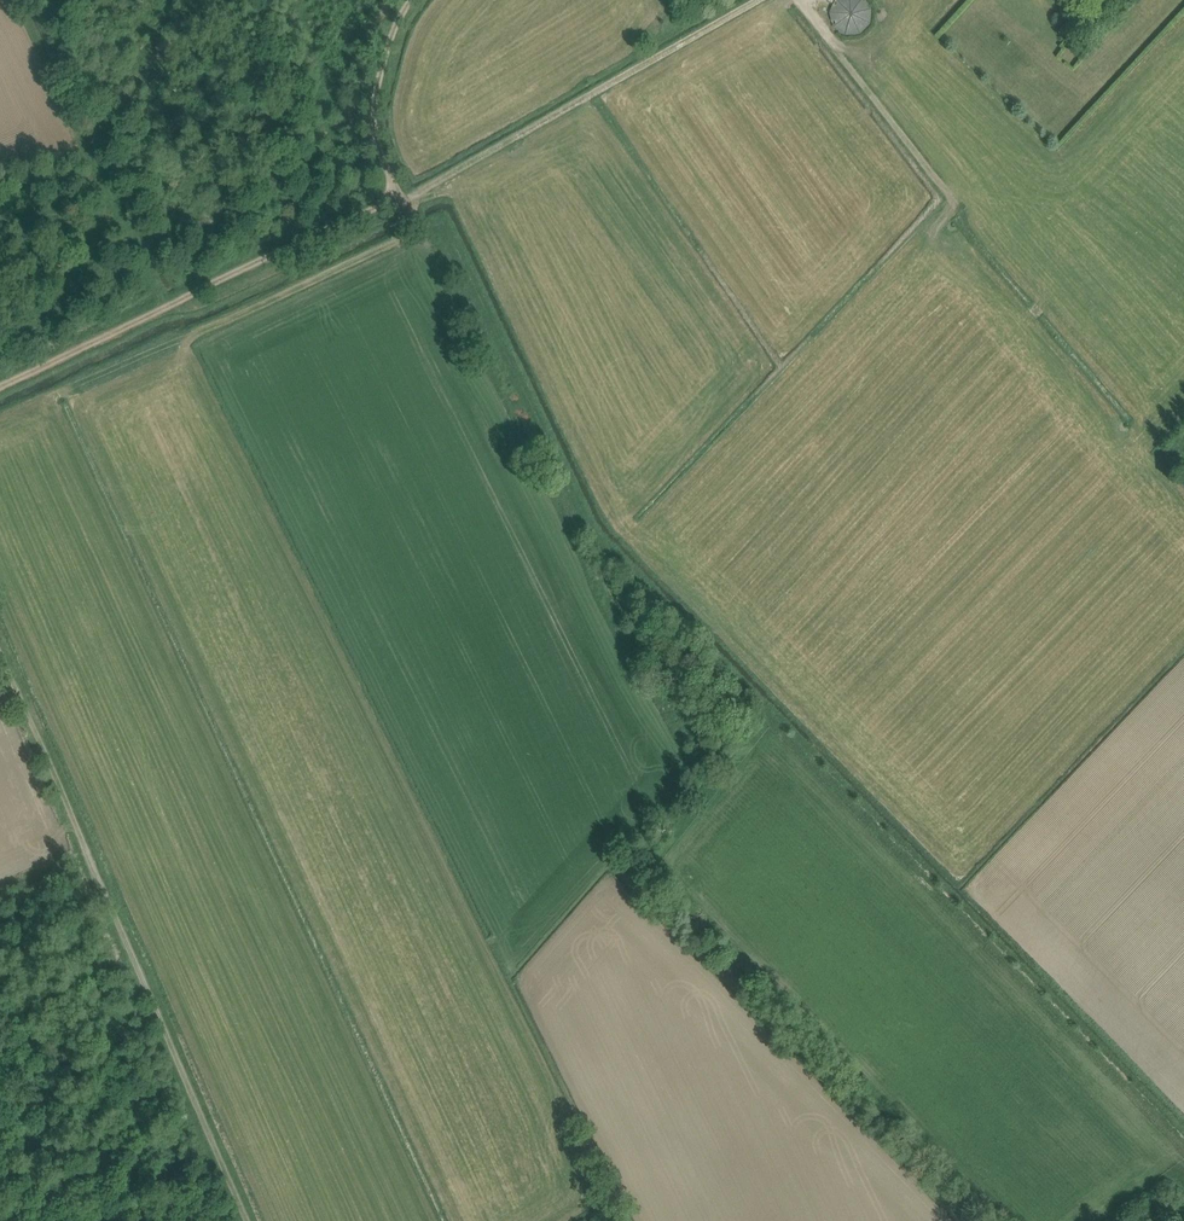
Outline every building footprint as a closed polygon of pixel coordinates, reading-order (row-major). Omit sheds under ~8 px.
[(845,35),(860,34),(870,24),(871,10),(865,0),(836,0),(830,13),(833,27),(845,35)]
